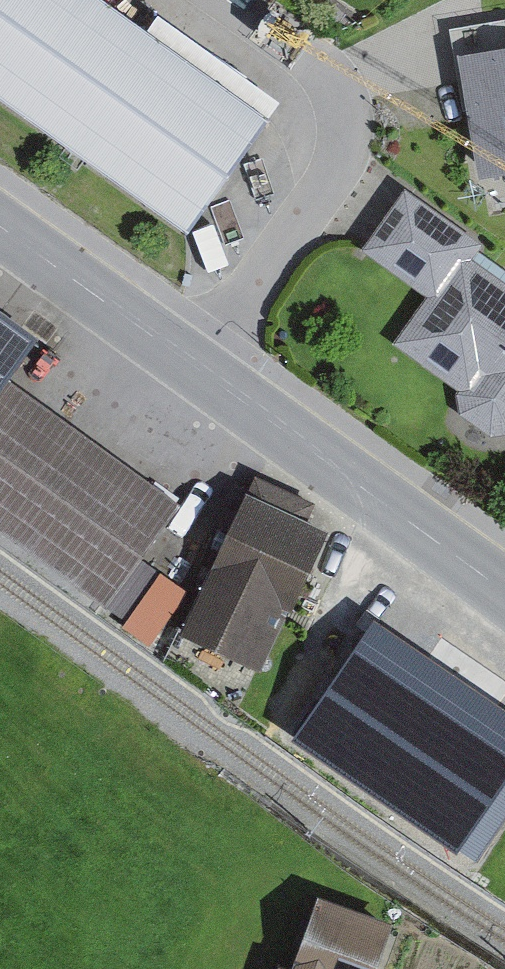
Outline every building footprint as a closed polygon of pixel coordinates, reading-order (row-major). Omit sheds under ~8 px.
[(189,225),(272,109),(121,0),(0,0),(0,89),(189,225)] [(457,46),(479,170),(504,166),(504,37),(457,46)] [(404,180),(358,245),(426,293),(392,340),(458,387),(456,390),(459,410),(491,433),(504,430),(504,274),(474,252),(485,236),(404,180)] [(106,600),(182,496),(10,370),(40,329),(0,300),(0,522),(106,600)] [(178,627),(258,665),(288,600),(291,601),(328,522),(308,513),(316,497),(255,469),(248,484),(245,483),(178,627)] [(347,667),(300,646),(269,714),(317,735),(347,667)] [(368,676),(347,667),(317,735),(337,744),(368,676)] [(488,747),(380,678),(339,743),(446,812),(486,750),(488,747)] [(446,812),(339,743),(325,767),(432,835),(444,815),(446,812)] [(444,815),(485,843),(504,814),(504,762),(486,750),(444,815)] [(396,916),(318,887),(289,964),(278,960),(275,968),(376,968),(396,916)]
